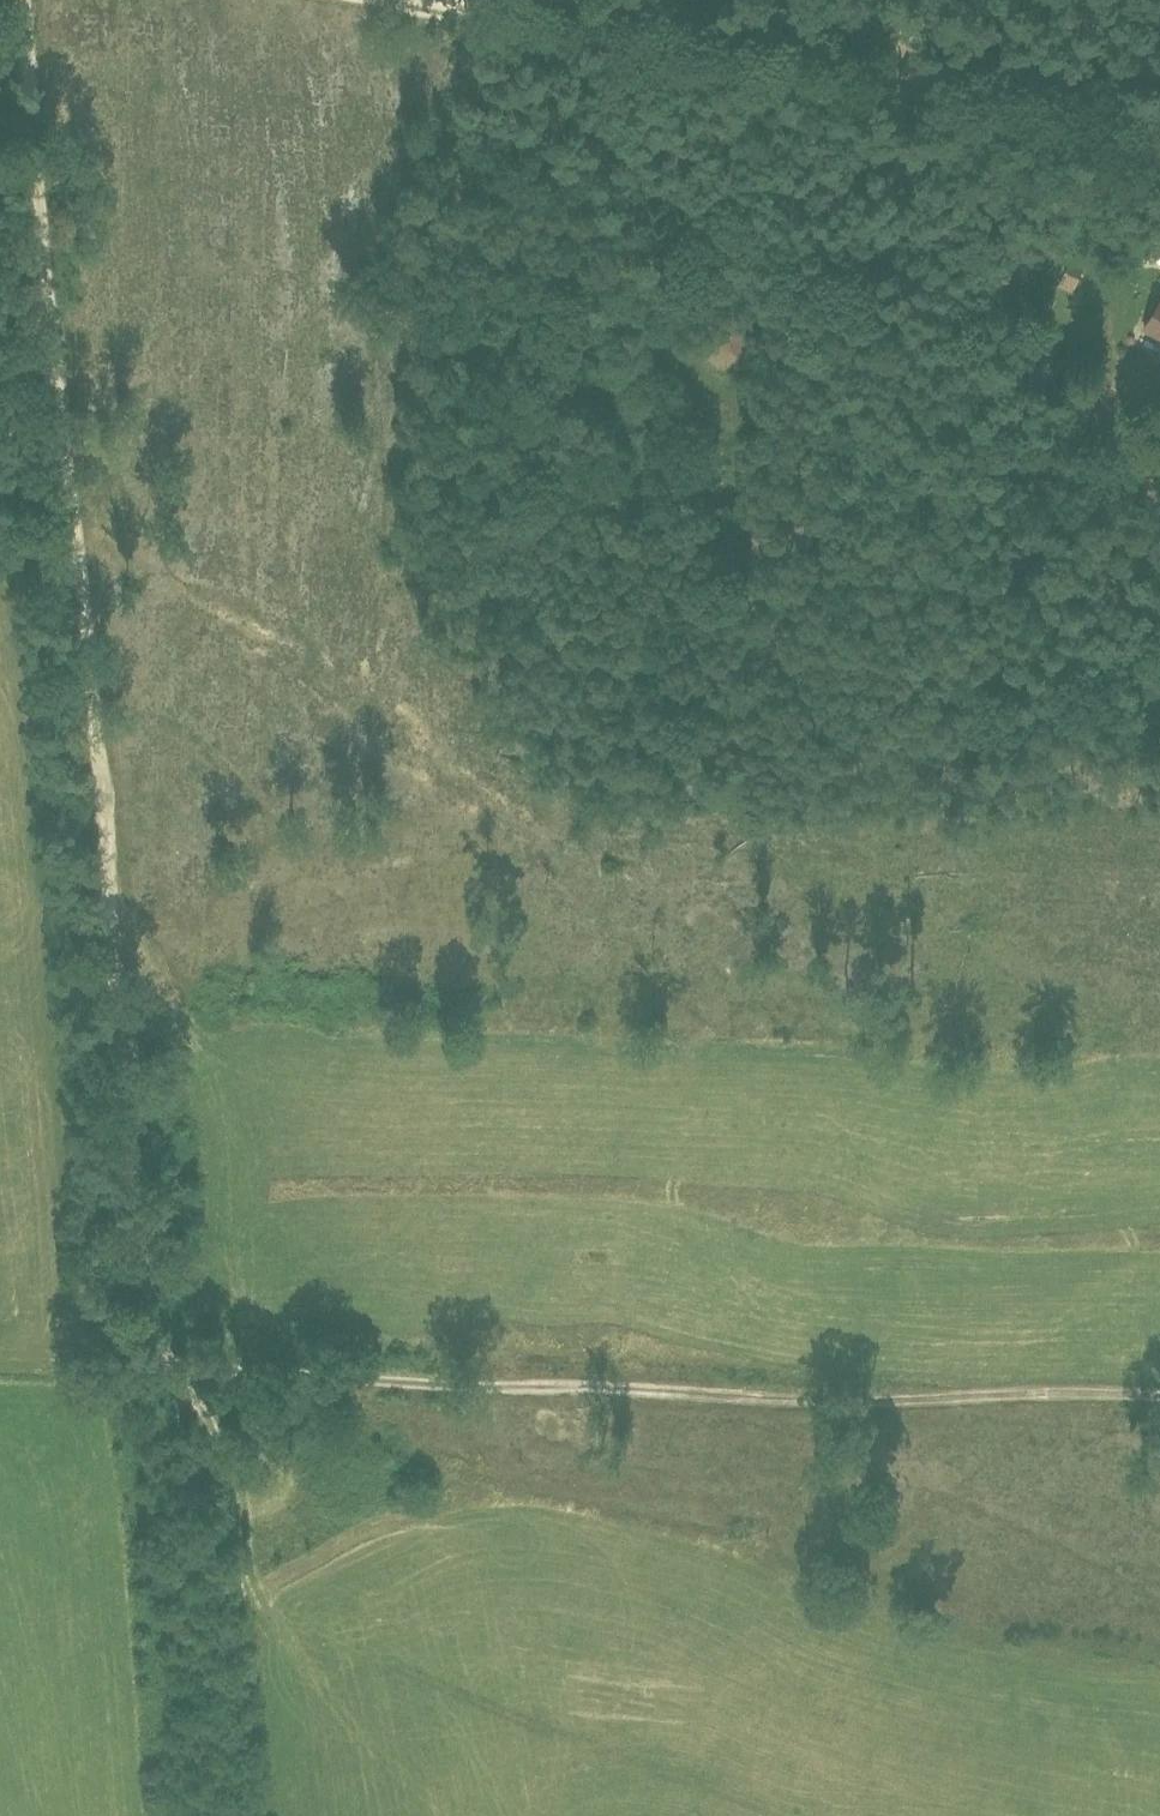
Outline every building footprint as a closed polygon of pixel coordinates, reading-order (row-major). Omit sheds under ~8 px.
[(1076,288),(1084,269),(1068,263),(1060,282),(1076,288)] [(1144,329),(1159,339),(1159,303),(1144,329)]
